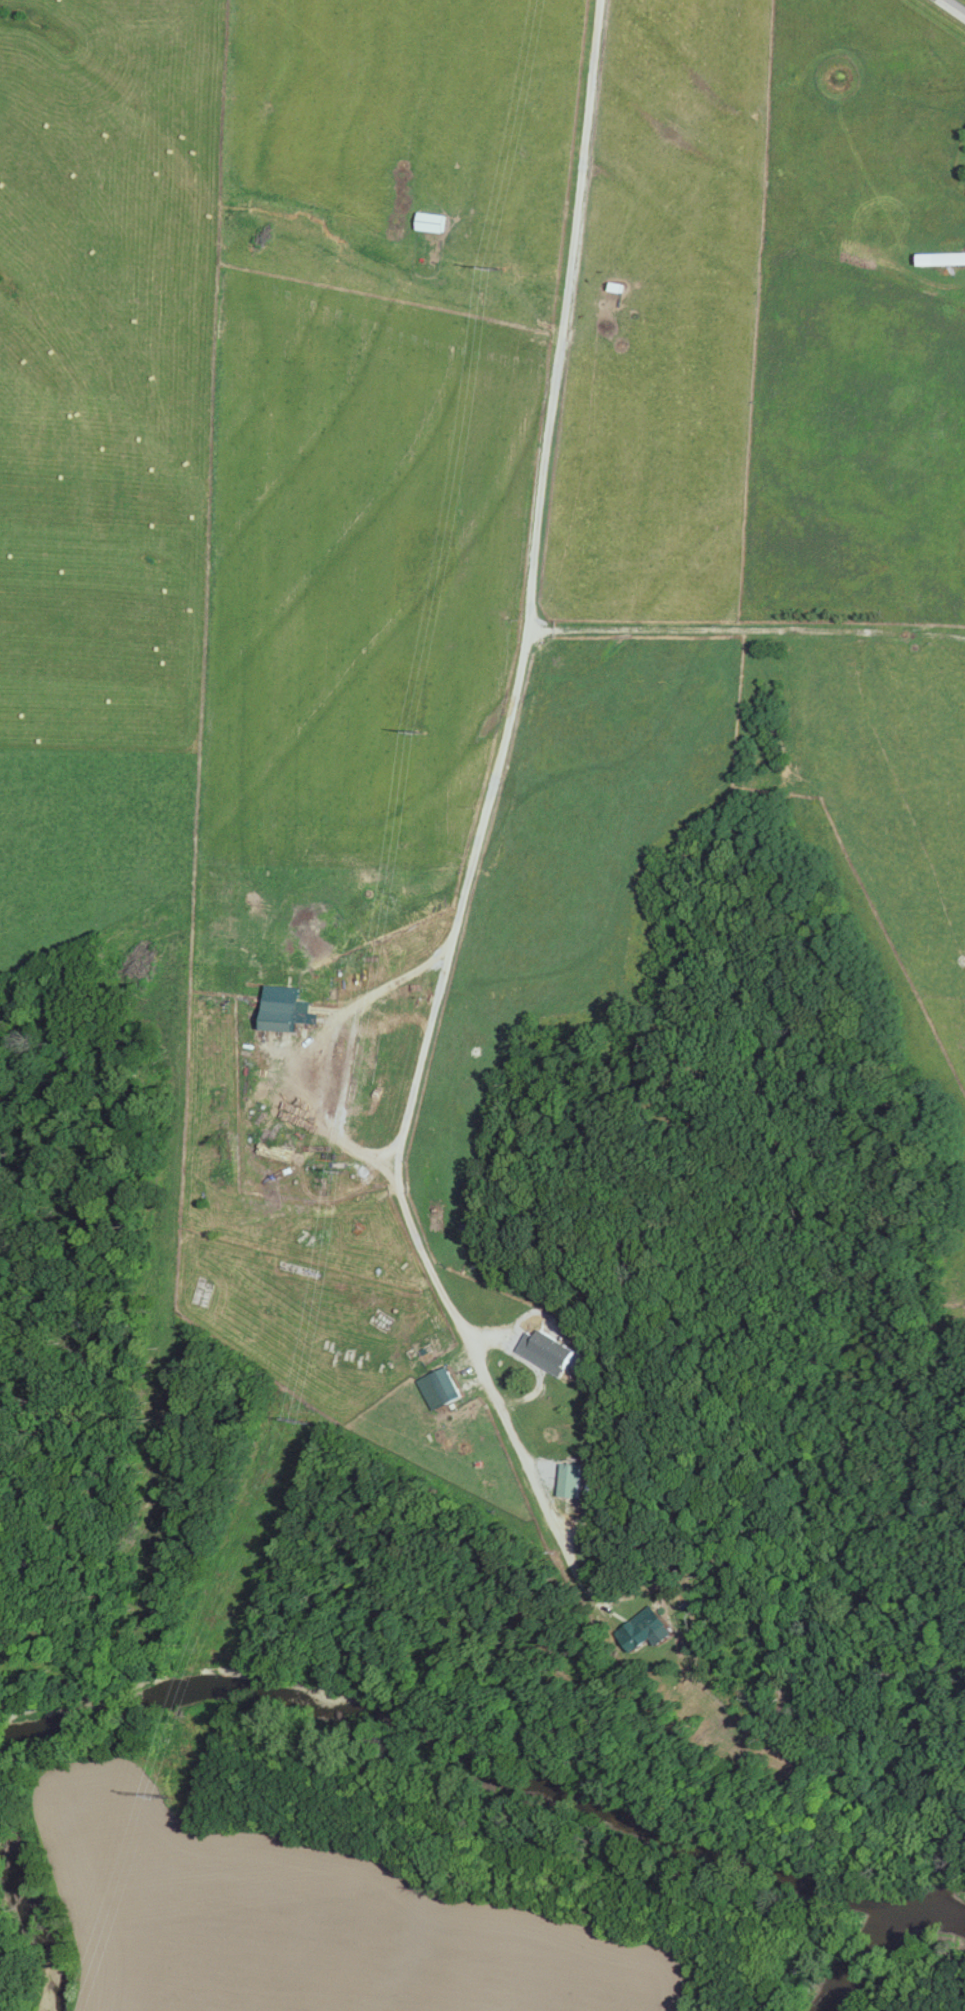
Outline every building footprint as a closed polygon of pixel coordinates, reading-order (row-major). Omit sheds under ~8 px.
[(305,997),(272,997),(271,1028),(305,1029),(305,997)] [(518,1353),(570,1375),(582,1347),(543,1330),(541,1336),(528,1330),(518,1353)] [(562,1496),(585,1496),(585,1463),(562,1463),(562,1496)] [(678,1624),(659,1605),(630,1633),(649,1652),(678,1624)]
